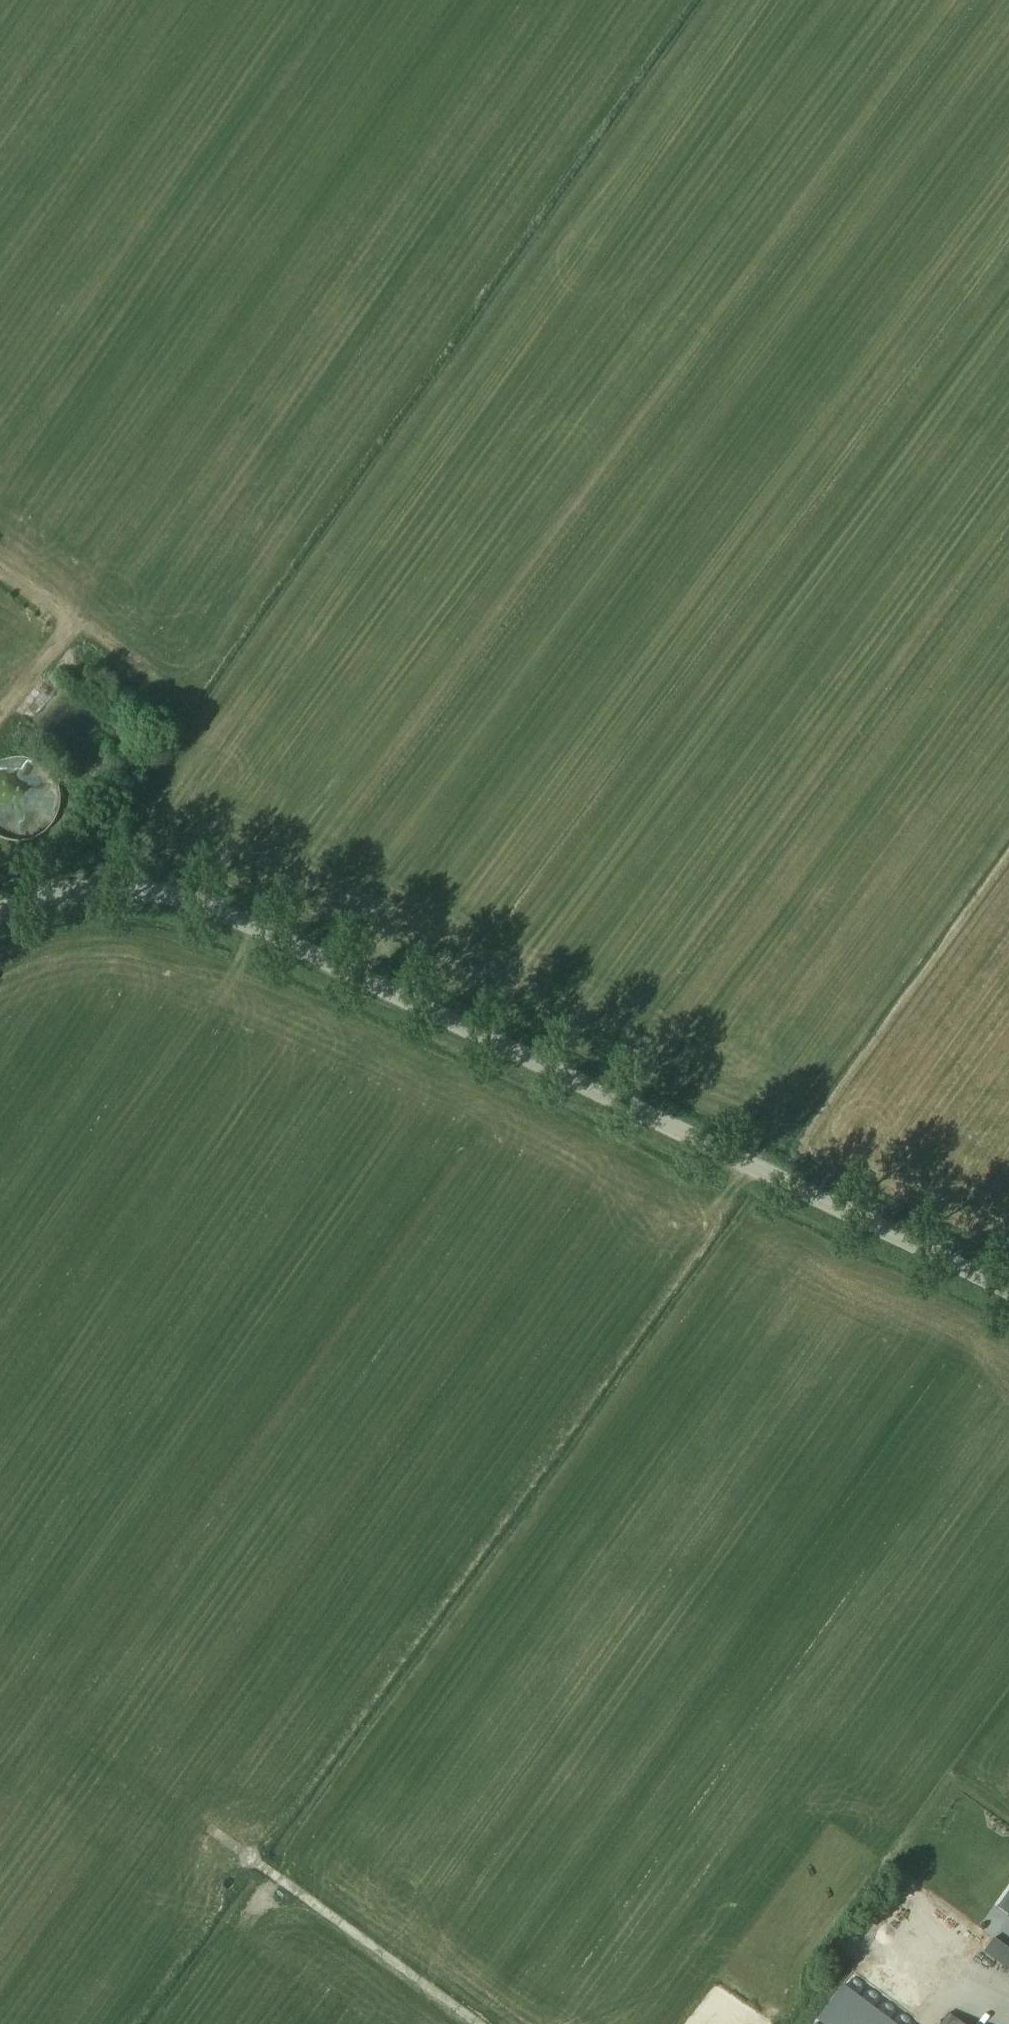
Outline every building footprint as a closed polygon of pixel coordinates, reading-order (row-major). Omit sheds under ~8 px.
[(2,837),(11,840),(21,841),(30,839),(39,836),(47,830),(54,823),(58,815),(61,805),(61,796),(59,786),(55,777),(49,770),(42,764),(33,759),(23,757),(14,758),(4,760),(0,762),(0,836),(2,837)] [(890,1955),(954,1986),(974,1946),(910,1915),(890,1955)] [(994,1938),(986,1949),(985,1951),(986,1952),(998,1961),(1007,1948),(994,1938)] [(851,1982),(823,2019),(831,2023),(906,2023),(851,1982)] [(953,2015),(949,2012),(940,2023),(965,2023),(953,2015)]
